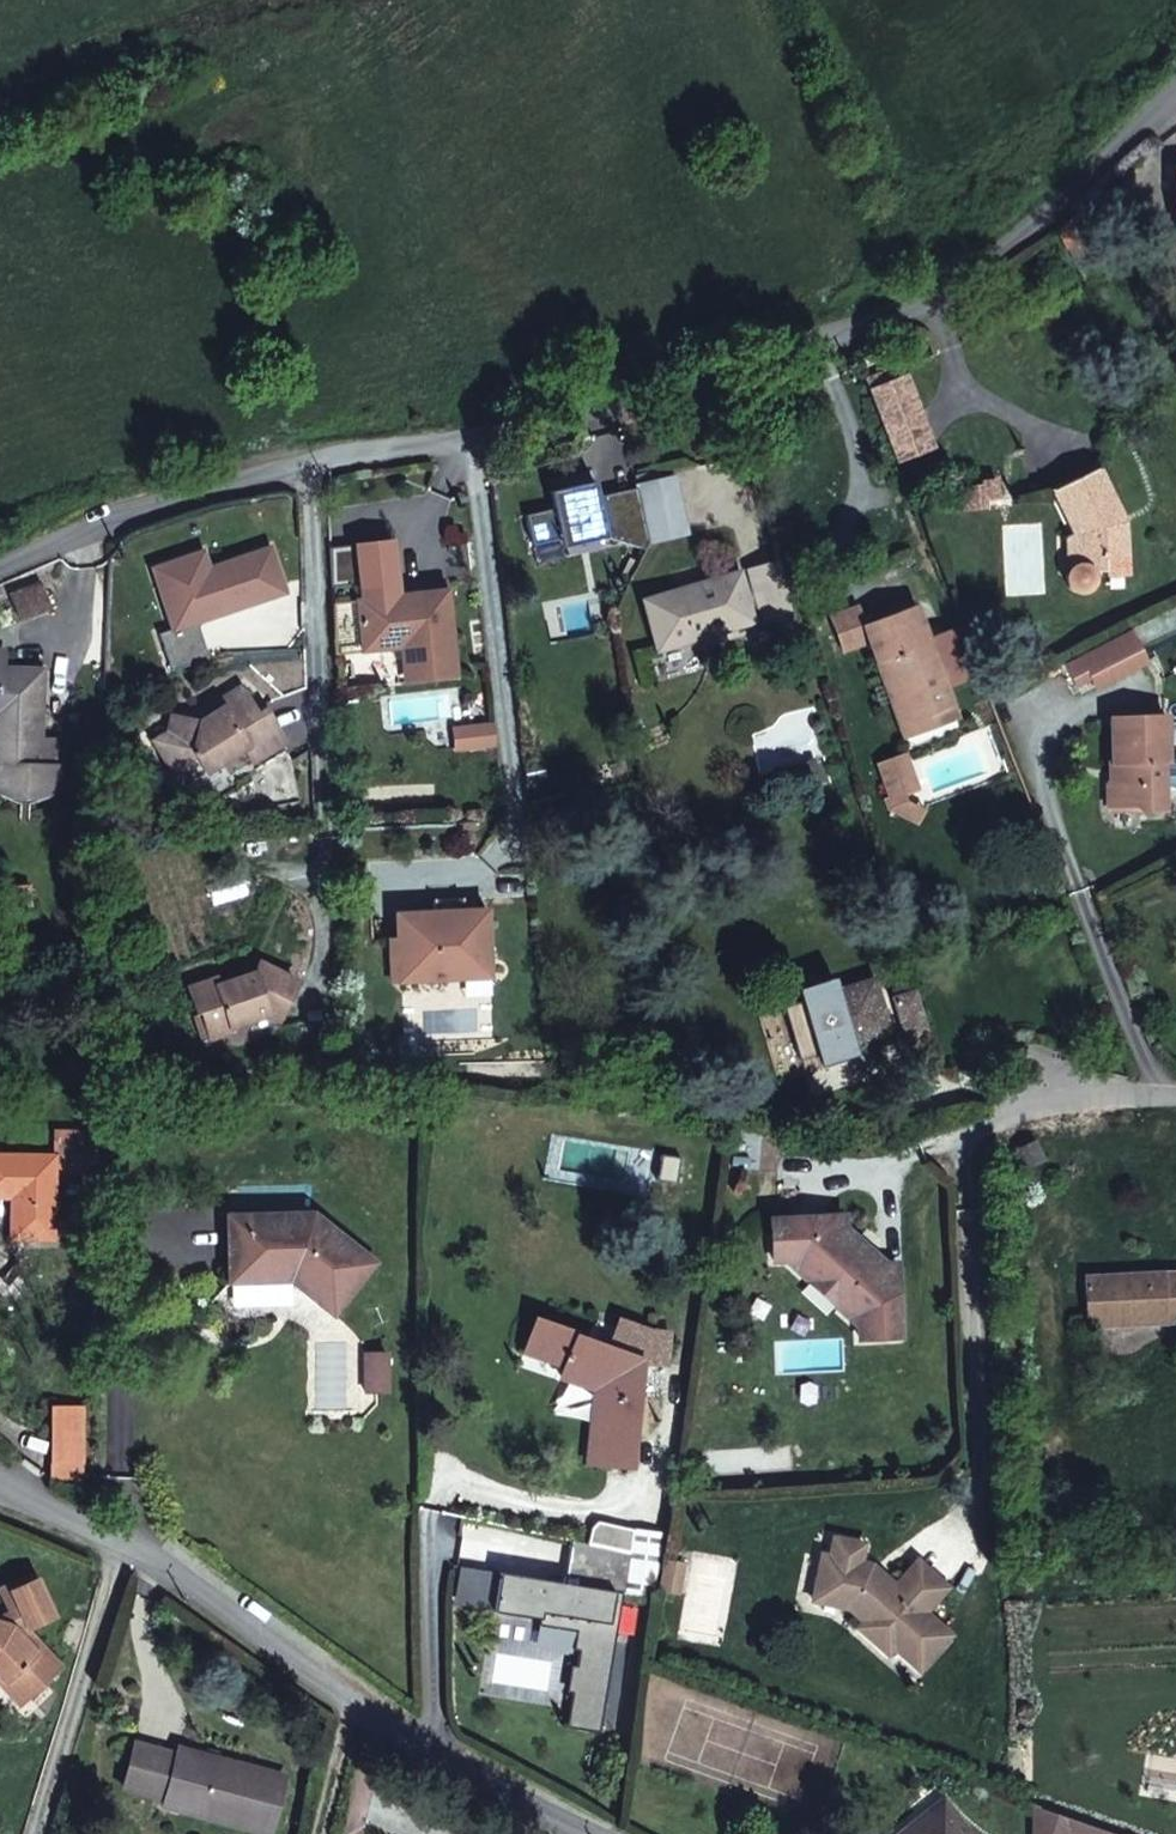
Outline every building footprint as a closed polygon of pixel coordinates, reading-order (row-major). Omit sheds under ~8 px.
[(1093,229),(1083,215),(1059,232),(1069,247),(1093,229)] [(1107,249),(1093,229),(1069,247),(1083,266),(1107,249)] [(902,367),(866,382),(870,392),(905,378),(902,367)] [(920,414),(905,378),(870,392),(884,428),(920,414)] [(933,448),(920,414),(884,428),(897,462),(933,448)] [(1122,516),(1098,469),(1054,492),(1076,534),(1078,564),(1077,564),(1076,565),(1075,565),(1073,566),(1072,566),(1071,568),(1070,569),(1069,570),(1069,571),(1068,572),(1067,574),(1067,575),(1067,576),(1067,579),(1067,582),(1068,583),(1070,586),(1071,587),(1072,588),(1073,589),(1074,590),(1075,590),(1076,591),(1080,592),(1081,592),(1082,592),(1083,592),(1085,591),(1087,590),(1089,589),(1089,588),(1090,587),(1091,587),(1092,586),(1092,585),(1093,585),(1093,584),(1094,583),(1094,582),(1094,580),(1094,575),(1094,573),(1105,573),(1106,579),(1128,578),(1125,532),(1121,532),(1115,519),(1122,516)] [(638,486),(643,511),(681,502),(675,476),(659,480),(657,471),(636,477),(638,485),(637,485),(638,486)] [(554,508),(526,515),(534,545),(562,538),(561,533),(581,528),(608,537),(648,549),(651,542),(643,511),(638,486),(598,495),(595,480),(569,486),(572,498),(553,503),(554,508)] [(995,481),(980,484),(983,499),(997,497),(995,481)] [(550,491),(553,503),(572,498),(569,486),(550,491)] [(681,502),(643,511),(651,542),(689,532),(681,502)] [(1125,522),(1122,516),(1115,519),(1121,532),(1125,532),(1125,522)] [(581,528),(561,533),(562,538),(565,547),(608,537),(581,528)] [(1078,564),(1076,534),(1064,535),(1066,565),(1077,564),(1078,564)] [(740,571),(644,600),(659,650),(755,622),(751,608),(758,606),(762,619),(793,610),(778,560),(747,569),(751,581),(743,583),(740,571)] [(393,596),(358,600),(363,651),(405,648),(409,683),(457,678),(447,582),(399,587),(401,602),(393,603),(393,596)] [(51,609),(40,583),(10,595),(21,621),(51,609)] [(358,600),(334,603),(335,655),(363,651),(358,600)] [(862,613),(858,603),(827,614),(843,655),(870,644),(863,624),(874,619),(869,610),(862,613)] [(927,640),(913,604),(874,619),(863,624),(870,644),(882,674),(894,679),(909,721),(952,705),(944,686),(977,674),(959,628),(927,640)] [(1127,626),(1078,650),(1086,667),(1094,682),(1142,658),(1127,626)] [(44,669),(4,667),(5,650),(0,650),(0,789),(8,792),(43,793),(63,787),(64,739),(41,739),(44,669)] [(1078,650),(1062,658),(1070,674),(1086,667),(1078,650)] [(909,721),(894,679),(882,674),(901,724),(906,737),(956,717),(952,705),(909,721)] [(259,718),(240,688),(216,703),(221,710),(199,723),(188,721),(171,718),(168,734),(154,742),(174,773),(181,768),(198,758),(207,772),(246,748),(254,762),(284,742),(266,714),(259,718)] [(216,703),(188,721),(199,723),(221,710),(216,703)] [(1168,762),(1166,714),(1111,717),(1114,777),(1109,783),(1109,806),(1137,805),(1143,811),(1164,810),(1162,762),(1168,762)] [(921,790),(907,751),(875,763),(887,798),(897,792),(898,798),(921,790)] [(207,772),(198,758),(181,768),(190,783),(207,772)] [(810,764),(774,770),(777,787),(813,782),(810,764)] [(919,807),(902,799),(898,802),(898,798),(897,792),(884,800),(888,810),(919,823),(923,816),(916,813),(919,807)] [(925,810),(919,807),(916,813),(923,816),(925,810)] [(433,915),(395,916),(396,941),(388,941),(389,961),(397,961),(398,984),(417,983),(417,977),(490,976),(488,912),(472,913),(472,919),(464,919),(463,900),(433,901),(433,915)] [(297,983),(260,963),(254,973),(234,980),(218,986),(216,978),(189,988),(199,1014),(202,1012),(211,1036),(234,1028),(233,1025),(266,1013),(278,1019),(297,983)] [(234,980),(232,973),(216,978),(218,986),(234,980)] [(871,978),(783,1007),(797,1049),(832,1038),(835,1047),(888,1030),(871,978)] [(912,985),(891,992),(893,998),(914,991),(912,985)] [(927,1031),(914,991),(893,998),(906,1039),(927,1031)] [(211,1036),(202,1012),(199,1014),(193,1016),(201,1040),(211,1036)] [(832,1038),(797,1049),(800,1058),(835,1047),(832,1038)] [(96,1132),(55,1132),(55,1156),(54,1162),(66,1163),(90,1164),(96,1164),(96,1132)] [(683,1157),(665,1154),(661,1182),(679,1184),(683,1157)] [(54,1162),(55,1156),(0,1155),(0,1196),(11,1196),(10,1238),(52,1239),(53,1233),(53,1220),(54,1162)] [(90,1164),(66,1163),(66,1177),(90,1177),(90,1164)] [(376,1264),(314,1214),(229,1215),(230,1269),(252,1269),(253,1281),(291,1280),(335,1315),(376,1264)] [(873,1265),(866,1258),(864,1246),(844,1228),(844,1216),(770,1220),(772,1260),(785,1260),(809,1282),(816,1273),(844,1298),(836,1306),(859,1327),(860,1339),(901,1337),(896,1263),(873,1265)] [(53,1220),(53,1233),(84,1234),(84,1221),(53,1220)] [(252,1269),(230,1269),(230,1281),(253,1281),(252,1269)] [(1085,1276),(1087,1325),(1175,1320),(1175,1272),(1085,1276)] [(844,1298),(816,1273),(809,1282),(836,1306),(844,1298)] [(668,1332),(658,1331),(621,1319),(610,1349),(578,1338),(579,1334),(537,1319),(526,1348),(566,1362),(561,1374),(598,1387),(591,1463),(628,1467),(638,1361),(665,1363),(668,1332)] [(392,1355),(369,1354),(368,1393),(393,1393),(392,1355)] [(84,1462),(84,1406),(52,1405),(51,1462),(84,1462)] [(83,1493),(84,1462),(51,1462),(51,1479),(76,1490),(83,1493)] [(660,1533),(635,1529),(632,1552),(626,1592),(652,1596),(660,1533)] [(567,1728),(601,1734),(623,1592),(626,1592),(632,1552),(560,1537),(552,1580),(500,1572),(493,1611),(584,1627),(598,1629),(595,1652),(581,1650),(567,1728)] [(943,1591),(913,1565),(895,1585),(885,1577),(881,1581),(869,1570),(871,1564),(860,1562),(864,1543),(834,1537),(830,1556),(822,1555),(815,1591),(853,1599),(849,1607),(864,1620),(858,1627),(888,1654),(894,1647),(919,1670),(950,1635),(925,1612),(943,1591)] [(676,1563),(658,1560),(656,1570),(674,1573),(676,1563)] [(947,1586),(917,1560),(913,1565),(943,1591),(947,1586)] [(885,1577),(871,1564),(869,1570),(881,1581),(885,1577)] [(674,1573),(656,1570),(653,1589),(671,1592),(674,1573)] [(12,1612),(14,1618),(3,1623),(0,1622),(0,1674),(7,1682),(12,1678),(30,1697),(63,1668),(29,1630),(56,1617),(37,1575),(2,1590),(12,1612)] [(853,1599),(815,1591),(813,1600),(849,1607),(853,1599)] [(12,1612),(0,1617),(0,1622),(3,1623),(14,1618),(12,1612)] [(598,1629),(584,1627),(581,1650),(595,1652),(598,1629)] [(12,1678),(7,1682),(0,1674),(0,1682),(21,1705),(30,1697),(12,1678)] [(283,1776),(179,1749),(177,1755),(136,1745),(124,1788),(166,1798),(164,1805),(268,1833),(283,1776)] [(943,1798),(897,1833),(971,1833),(943,1798)] [(1056,1812),(1044,1808),(1033,1804),(1033,1833),(1071,1833),(1080,1821),(1056,1812)] [(1080,1821),(1071,1833),(1119,1833),(1080,1821)]
